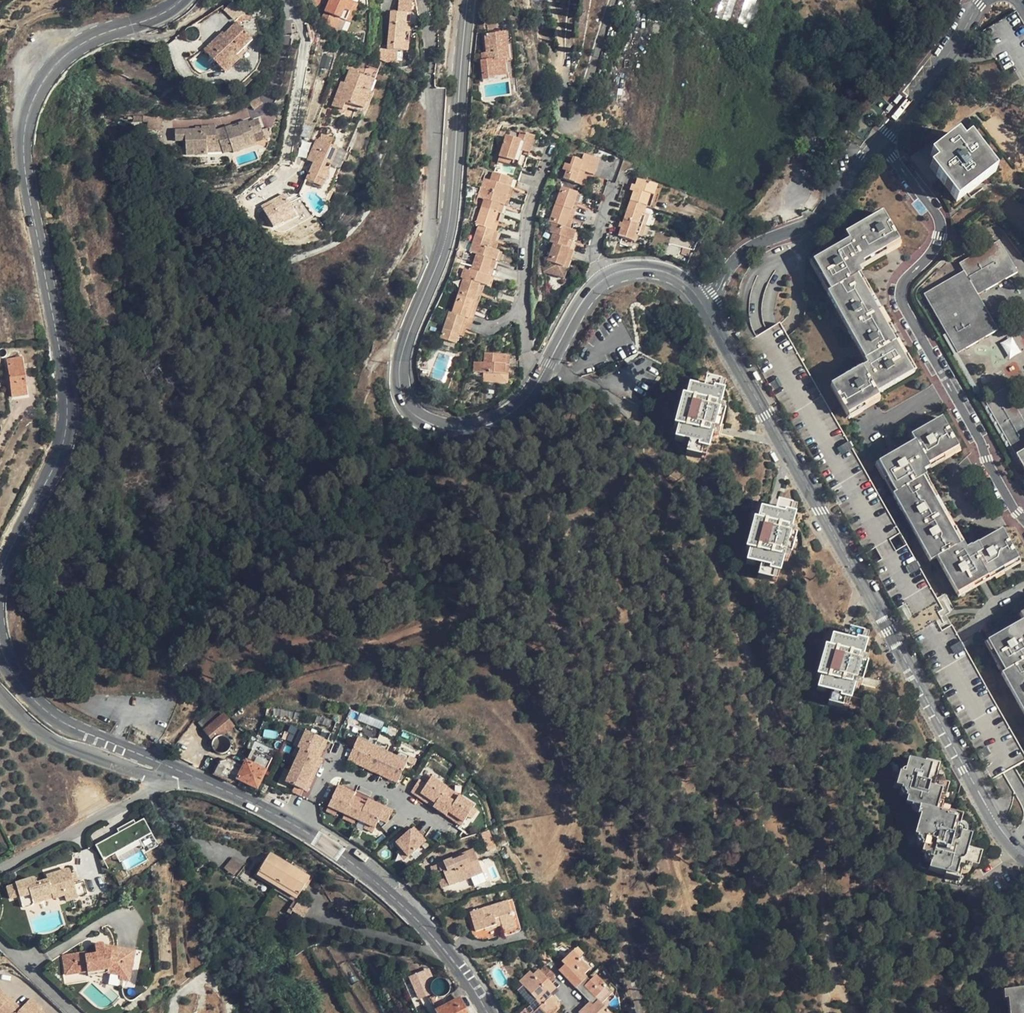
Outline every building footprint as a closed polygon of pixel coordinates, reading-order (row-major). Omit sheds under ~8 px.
[(352,2),(349,0),(331,0),(329,4),(333,5),(332,7),(330,13),(341,19),(347,21),(354,3),(352,2)] [(398,12),(408,13),(413,13),(414,0),(399,0),(398,12)] [(783,8),(786,1),(784,0),(778,0),(776,5),(783,8)] [(236,1),(226,7),(233,20),(243,14),(236,1)] [(359,5),(354,3),(347,21),(351,23),(359,5)] [(330,13),(326,12),(324,18),(329,21),(327,25),(337,29),(341,19),(330,13)] [(391,30),(391,31),(406,33),(408,13),(398,12),(392,12),(391,30)] [(683,24),(690,26),(692,19),(689,18),(689,16),(684,16),(683,24)] [(224,66),(236,55),(252,40),(238,25),(226,36),(225,34),(207,51),(222,68),(224,66)] [(397,51),(405,51),(406,33),(391,31),(390,34),(389,44),(387,62),(397,62),(397,51)] [(485,35),(486,54),(487,61),(481,62),(481,64),(483,81),(494,80),(494,79),(505,78),(504,60),(502,48),(507,47),(505,33),(485,35)] [(380,43),(379,58),(387,62),(389,44),(380,43)] [(239,59),(236,55),(224,66),(222,68),(225,71),(230,67),(239,59)] [(358,72),(351,69),(346,83),(342,82),(333,106),(344,110),(346,103),(364,110),(376,81),(358,74),(358,72)] [(1015,73),(1008,77),(1013,85),(1019,80),(1015,73)] [(256,143),(255,141),(253,135),(262,132),(259,119),(248,122),(248,120),(217,130),(216,126),(202,127),(202,129),(176,130),(176,142),(186,142),(187,157),(208,155),(208,154),(207,147),(216,146),(217,148),(222,148),(224,153),(224,154),(233,151),(234,154),(244,150),(243,148),(256,143)] [(495,159),(514,166),(519,151),(523,152),(529,135),(517,131),(515,138),(504,135),(495,159)] [(264,137),(262,132),(253,135),(255,141),(261,139),(264,137)] [(331,143),(334,137),(322,132),(319,138),(331,143)] [(533,136),(529,135),(523,152),(519,151),(514,166),(522,169),(533,136)] [(956,202),(958,200),(996,172),(970,138),(964,142),(958,135),(931,155),(937,163),(931,168),(956,202)] [(322,190),(329,175),(328,174),(338,150),(318,141),(315,147),(313,153),(319,155),(315,164),(308,180),(314,183),(313,186),(322,190)] [(208,154),(224,153),(222,148),(217,148),(216,146),(207,147),(208,154)] [(348,155),(338,150),(328,174),(329,175),(330,176),(337,179),(348,155)] [(309,161),(315,164),(319,155),(313,153),(309,161)] [(560,179),(580,186),(584,174),(589,175),(594,158),(583,154),(580,162),(567,158),(560,179)] [(599,160),(594,158),(589,175),(584,174),(580,186),(588,189),(599,160)] [(480,177),(477,186),(490,190),(503,195),(507,186),(503,184),(506,176),(490,171),(487,179),(480,177)] [(514,179),(506,176),(503,184),(507,186),(503,195),(508,197),(514,179)] [(639,179),(630,202),(646,207),(649,197),(654,198),(658,186),(639,179)] [(481,198),(478,207),(493,213),(496,203),(501,204),(503,195),(490,190),(477,186),(474,195),(481,198)] [(559,188),(553,207),(570,213),(576,195),(559,188)] [(493,213),(499,215),(501,215),(508,197),(503,195),(501,204),(496,203),(493,213)] [(570,213),(575,215),(581,197),(576,195),(570,213)] [(651,209),(654,198),(649,197),(646,207),(651,209)] [(285,211),(287,217),(302,210),(296,200),(283,208),(285,211)] [(630,202),(624,220),(637,225),(640,225),(644,213),(646,207),(630,202)] [(493,213),(478,207),(472,225),(476,226),(488,230),(493,213)] [(553,207),(547,224),(564,231),(570,213),(553,207)] [(282,221),(287,217),(285,211),(278,214),(277,214),(269,218),(272,224),(281,220),(282,221)] [(491,232),(494,232),(499,215),(493,213),(488,230),(491,232)] [(569,233),(575,215),(570,213),(564,231),(569,233)] [(640,225),(644,227),(648,215),(644,213),(640,225)] [(861,275),(859,271),(864,268),(862,264),(899,244),(884,217),(881,214),(847,234),(846,235),(849,242),(814,262),(830,292),(828,295),(865,361),(864,362),(867,366),(833,385),(832,388),(848,416),(850,415),(879,399),(877,395),(912,375),(857,278),(861,275)] [(637,225),(624,220),(618,238),(633,243),(635,237),(640,225),(637,225)] [(573,234),(569,233),(564,231),(547,224),(546,226),(543,234),(549,236),(547,244),(550,246),(563,250),(566,242),(569,244),(573,234)] [(640,238),(644,227),(640,225),(635,237),(640,238)] [(486,249),(491,232),(488,230),(476,226),(470,244),(486,249)] [(683,240),(694,244),(695,245),(700,238),(690,230),(683,240)] [(496,233),(494,232),(491,232),(486,249),(490,251),(496,233)] [(577,235),(573,234),(569,244),(566,242),(563,250),(567,252),(570,253),(577,235)] [(695,245),(694,244),(683,240),(682,241),(680,247),(680,249),(691,252),(692,252),(695,245)] [(960,263),(965,271),(925,294),(958,353),(998,330),(978,295),(1017,273),(1000,241),(969,259),(960,263)] [(474,257),(471,266),(486,271),(489,262),(492,263),(496,253),(490,251),(486,249),(470,244),(467,254),(474,257)] [(544,263),(560,269),(567,252),(563,250),(550,246),(550,248),(544,263)] [(564,271),(570,253),(567,252),(560,269),(564,271)] [(486,271),(493,273),(494,271),(500,254),(496,253),(492,263),(489,262),(486,271)] [(486,271),(471,266),(468,274),(461,272),(457,282),(459,282),(476,288),(481,290),(482,290),(486,281),(483,279),(486,271)] [(487,292),(493,273),(486,271),(483,279),(486,281),(482,290),(487,292)] [(469,306),(476,288),(459,282),(453,301),(469,306)] [(475,306),(481,290),(476,288),(469,306),(474,308),(475,306)] [(467,313),(469,306),(453,301),(447,318),(461,323),(464,324),(467,313)] [(464,324),(465,324),(468,325),(474,308),(469,306),(467,313),(464,324)] [(452,349),(455,341),(455,338),(461,323),(447,318),(444,317),(435,343),(452,349)] [(459,342),(465,324),(464,324),(461,323),(455,338),(455,341),(459,342)] [(1011,358),(1021,352),(1013,337),(1002,342),(1011,358)] [(7,360),(12,397),(26,395),(23,363),(22,358),(7,360)] [(469,378),(480,379),(499,381),(504,379),(505,362),(482,360),(480,369),(471,369),(469,378)] [(502,389),(503,382),(499,381),(481,381),(479,381),(479,387),(502,389)] [(708,451),(713,432),(719,434),(724,415),(719,413),(723,395),(718,393),(720,386),(707,382),(704,392),(690,388),(686,399),(683,399),(675,427),(679,428),(677,439),(690,443),(687,454),(701,458),(703,450),(708,451)] [(1006,389),(985,401),(1023,469),(1023,421),(1006,389)] [(880,462),(879,464),(896,494),(895,496),(930,561),(936,558),(958,594),(1018,560),(1004,535),(1002,532),(995,535),(972,548),(971,547),(966,549),(963,544),(960,545),(922,479),(927,476),(925,472),(929,469),(929,465),(958,449),(948,430),(942,420),(941,420),(914,435),(912,436),(915,442),(913,443),(903,449),(897,453),(895,454),(880,462)] [(849,443),(843,447),(847,453),(853,450),(849,443)] [(773,580),(773,578),(774,573),(779,575),(784,555),(790,556),(795,538),(789,537),(794,518),(789,516),(791,509),(778,505),(775,515),(761,511),(757,524),(754,523),(746,551),(750,552),(747,563),(762,567),(759,576),(773,580)] [(917,563),(907,568),(911,576),(921,571),(917,563)] [(948,592),(937,597),(943,610),(937,612),(944,626),(951,623),(947,613),(955,609),(948,592)] [(1023,712),(1023,621),(988,642),(1006,672),(1003,674),(1023,712)] [(843,707),(845,701),(850,702),(855,682),(861,684),(866,666),(861,664),(866,645),(861,644),(863,636),(849,632),(847,642),(832,639),(829,650),(825,649),(817,677),(821,678),(818,689),(832,694),(829,703),(843,707)] [(220,738),(223,738),(233,729),(234,728),(224,715),(221,717),(204,732),(214,743),(217,739),(220,738)] [(318,755),(325,738),(302,729),(292,755),(297,757),(291,771),(286,769),(282,780),(296,785),(293,792),(306,797),(322,757),(318,755)] [(398,784),(409,759),(359,737),(348,761),(398,784)] [(220,763),(214,775),(233,784),(239,781),(257,790),(272,760),(253,750),(247,760),(244,768),(229,761),(220,763)] [(905,773),(901,772),(897,786),(911,790),(907,803),(918,807),(920,808),(918,815),(921,817),(916,836),(926,839),(923,853),(933,856),(930,870),(946,874),(946,877),(959,880),(965,865),(978,868),(982,855),(968,850),(972,837),(958,833),(962,817),(950,814),(949,818),(941,816),(941,813),(937,811),(940,799),(941,799),(946,799),(949,786),(935,781),(939,767),(939,766),(928,763),(926,765),(910,760),(908,762),(905,773)] [(432,773),(425,782),(421,779),(412,791),(461,827),(470,815),(474,818),(481,808),(432,773)] [(326,812),(374,832),(379,821),(387,825),(394,809),(337,785),(326,812)] [(118,830),(94,843),(102,857),(137,838),(150,830),(142,816),(134,820),(132,817),(116,826),(118,830)] [(410,865),(430,847),(412,827),(392,844),(410,865)] [(150,830),(137,838),(144,851),(157,843),(150,830)] [(474,851),(438,865),(441,873),(444,872),(450,887),(460,883),(461,884),(463,883),(461,880),(475,874),(475,872),(481,869),(474,851)] [(277,887),(290,865),(270,853),(257,875),(277,887)] [(225,868),(233,875),(241,866),(232,859),(225,868)] [(290,865),(277,887),(296,899),(297,899),(310,877),(290,865)] [(16,885),(8,887),(11,898),(19,896),(22,907),(25,908),(30,907),(34,904),(34,903),(33,899),(52,894),(53,897),(53,898),(64,895),(66,901),(88,894),(84,880),(79,882),(74,883),(70,869),(55,873),(56,878),(48,880),(37,884),(36,878),(16,884),(16,885)] [(70,869),(74,883),(79,882),(75,871),(73,871),(72,870),(70,869)] [(483,874),(481,869),(475,872),(475,874),(461,880),(463,883),(483,874)] [(520,899),(516,887),(510,889),(513,901),(520,899)] [(33,899),(34,903),(53,897),(52,894),(33,899)] [(296,899),(287,913),(290,915),(292,912),(292,911),(299,900),(297,899),(296,899)] [(310,907),(299,900),(292,911),(292,912),(303,918),(310,907)] [(515,928),(508,902),(482,909),(483,910),(471,913),(476,932),(485,930),(485,932),(502,927),(503,931),(515,928)] [(63,956),(66,975),(87,972),(110,969),(109,973),(120,975),(119,979),(129,981),(134,951),(113,947),(113,951),(105,949),(104,945),(104,944),(102,944),(98,944),(97,944),(95,946),(96,954),(86,955),(85,953),(63,956)] [(467,957),(473,953),(469,948),(464,952),(467,957)] [(577,989),(587,979),(588,978),(584,974),(589,969),(573,952),(562,962),(565,964),(560,970),(577,989)] [(536,999),(552,984),(549,981),(555,976),(546,966),(541,971),(539,969),(533,975),(530,971),(520,981),(536,999)] [(419,998),(432,993),(431,991),(431,989),(431,986),(431,984),(433,982),(428,970),(410,978),(419,998)] [(590,981),(587,979),(577,989),(590,1003),(592,1005),(598,1000),(601,1004),(606,999),(612,994),(606,988),(606,987),(596,976),(590,981)] [(552,984),(536,999),(531,1006),(530,1009),(534,1012),(555,1012),(556,1012),(559,1009),(554,1004),(557,1001),(550,994),(556,988),(552,984)] [(0,989),(0,1012),(43,1012),(40,1010),(42,1009),(30,998),(21,1009),(0,989)] [(1004,991),(1005,999),(1008,999),(1010,1012),(1023,1012),(1023,989),(1004,991)] [(429,998),(436,1011),(437,1012),(467,1012),(460,999),(455,1001),(451,993),(443,997),(440,998),(438,997),(434,995),(429,998)] [(606,999),(601,1004),(598,1000),(592,1005),(590,1003),(580,1012),(610,1012),(605,1008),(610,1004),(606,999)]
